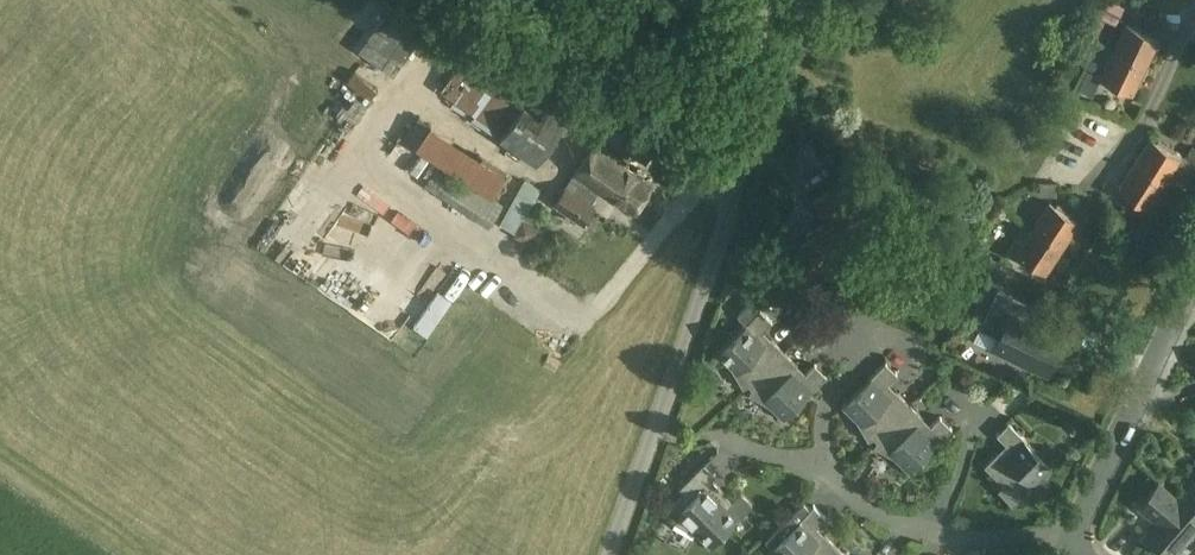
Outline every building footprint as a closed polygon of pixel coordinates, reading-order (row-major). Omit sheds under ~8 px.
[(1116,22),(1123,5),(1111,0),(1104,0),(1097,14),(1116,22)] [(1159,39),(1127,23),(1114,51),(1146,66),(1159,39)] [(1101,78),(1133,93),(1146,66),(1114,51),(1101,78)] [(519,88),(468,52),(442,90),(493,125),(519,88)] [(501,139),(537,164),(567,121),(531,96),(501,139)] [(432,124),(417,146),(493,196),(507,174),(432,124)] [(1151,138),(1134,163),(1165,183),(1181,158),(1151,138)] [(584,224),(596,207),(592,204),(602,189),(635,211),(652,185),(625,166),(627,162),(597,141),(572,179),(582,186),(576,193),(566,186),(555,204),(584,224)] [(1118,189),(1148,208),(1165,183),(1134,163),(1118,189)] [(438,192),(478,218),(491,198),(451,172),(438,192)] [(526,181),(501,225),(516,233),(541,189),(526,181)] [(807,234),(810,241),(801,246),(806,255),(804,256),(807,261),(808,260),(813,269),(839,255),(845,267),(855,262),(846,245),(857,239),(844,215),(854,210),(842,187),(814,202),(822,216),(827,213),(832,222),(825,225),(824,225),(807,234)] [(1080,223),(1050,203),(1033,228),(1063,248),(1080,223)] [(417,212),(410,223),(435,238),(442,226),(417,212)] [(1139,221),(1130,217),(1119,238),(1128,242),(1139,221)] [(1016,253),(1046,273),(1063,248),(1033,228),(1016,253)] [(355,255),(366,263),(383,240),(372,232),(355,255)] [(1032,306),(998,289),(979,328),(998,337),(993,349),(1041,372),(1047,375),(1056,354),(1064,338),(1025,319),(1032,306)] [(717,353),(731,367),(744,388),(749,385),(751,387),(785,352),(772,339),(770,341),(762,333),(773,321),(761,310),(760,310),(752,302),(739,315),(747,323),(717,353)] [(753,388),(749,393),(770,406),(784,419),(828,376),(816,364),(804,375),(796,367),(798,365),(785,352),(751,387),(753,388)] [(895,393),(887,385),(898,374),(886,362),(843,406),(857,420),(869,440),(874,437),(876,439),(910,404),(897,391),(895,393)] [(874,446),(895,458),(909,472),(953,428),(941,416),(930,428),(922,420),(924,418),(910,404),(876,439),(878,441),(874,446)] [(998,451),(985,465),(1004,484),(999,490),(1014,505),(1022,497),(1027,500),(1039,479),(1053,465),(1009,422),(997,434),(1008,445),(1001,453),(998,451)] [(712,480),(717,475),(705,463),(680,488),(685,493),(671,508),(679,516),(676,521),(696,533),(710,547),(753,505),(741,493),(731,503),(723,495),(725,493),(712,480)] [(1179,499),(1179,500),(1194,513),(1194,481),(1179,499)] [(1147,536),(1169,554),(1171,554),(1194,528),(1194,513),(1179,500),(1179,499),(1160,482),(1140,505),(1159,522),(1147,536)] [(815,528),(827,517),(815,505),(811,509),(805,502),(766,541),(773,547),(771,549),(777,554),(831,554),(839,548),(825,534),(823,536),(815,528)]
